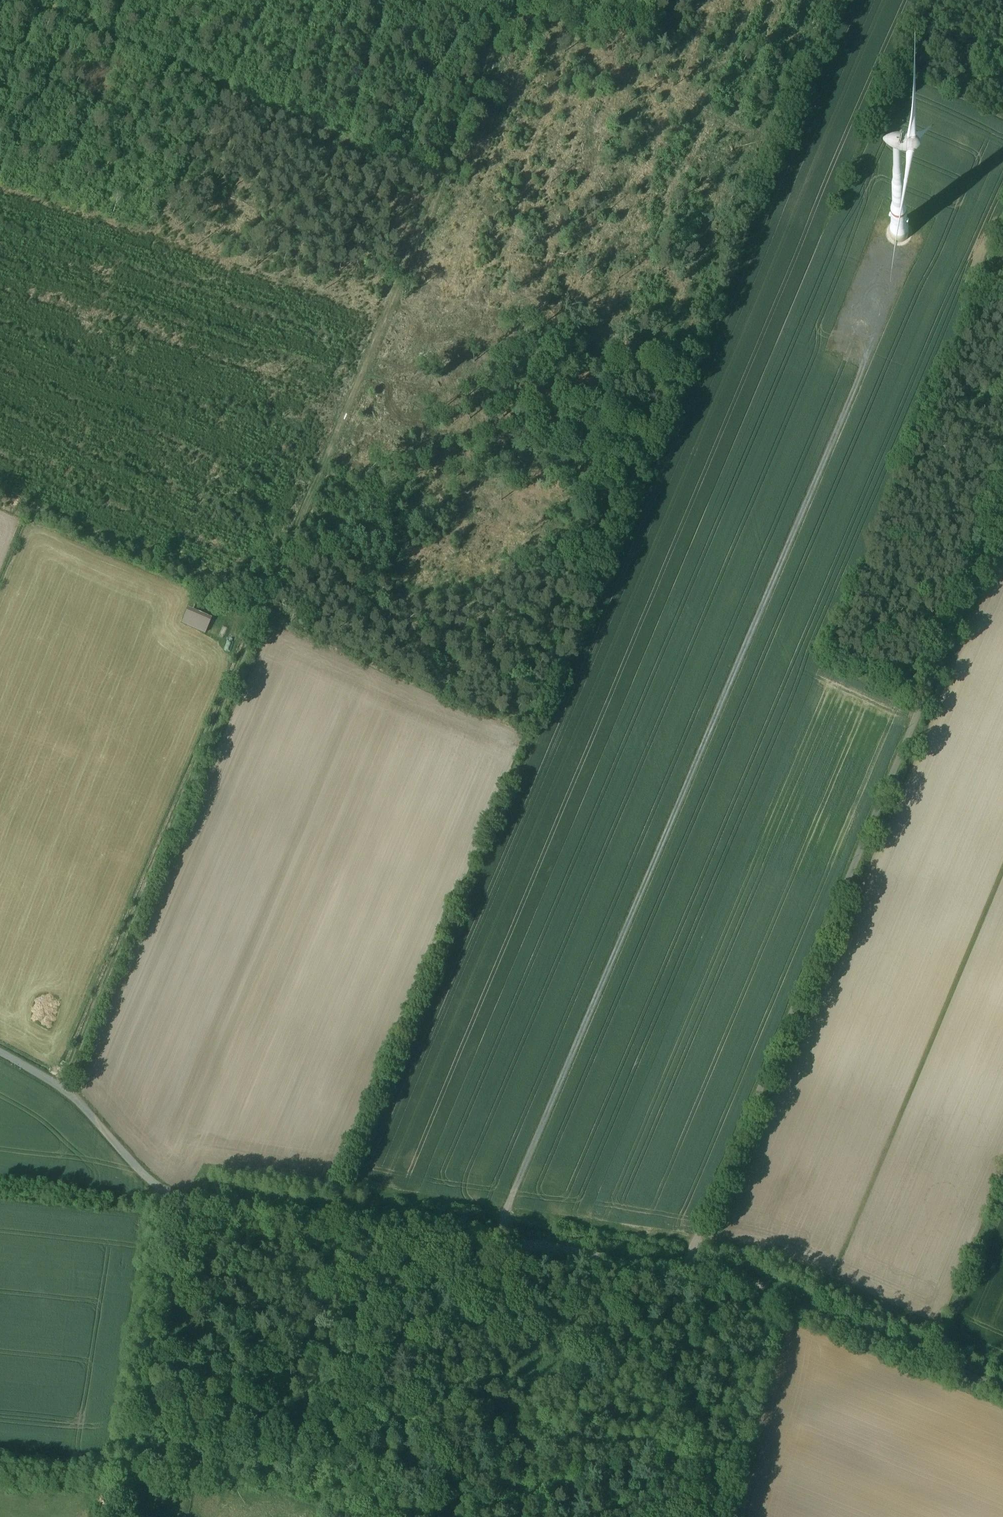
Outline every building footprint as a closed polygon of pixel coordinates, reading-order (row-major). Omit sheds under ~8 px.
[(205,633),(212,617),(188,607),(182,623),(205,633)]
